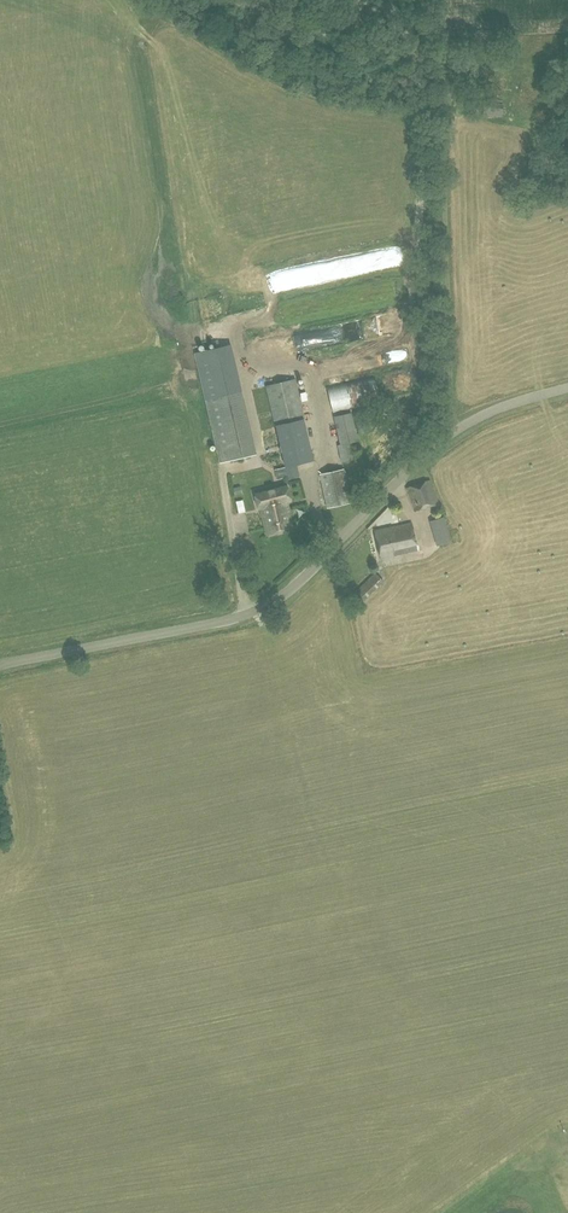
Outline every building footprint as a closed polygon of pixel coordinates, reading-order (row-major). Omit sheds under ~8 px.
[(290,274),(291,289),(301,289),(300,273),(290,274)] [(244,308),(259,301),(255,293),(240,300),(244,308)] [(351,302),(352,311),(361,310),(360,301),(351,302)] [(255,454),(231,344),(195,352),(220,462),(255,454)] [(393,367),(395,357),(383,354),(380,364),(393,367)] [(287,480),(300,477),(297,464),(316,460),(296,379),(265,386),(287,480)] [(358,440),(352,412),(334,416),(341,445),(337,445),(342,462),(357,459),(357,458),(365,456),(362,444),(370,442),(369,438),(358,440)] [(327,507),(351,502),(343,469),(320,474),(327,507)] [(414,511),(437,504),(429,481),(407,488),(414,511)] [(293,527),(288,506),(292,505),(288,487),(257,494),(261,515),(263,515),(267,533),(293,527)] [(241,512),(248,511),(246,499),(239,500),(241,512)] [(383,526),(394,512),(389,508),(378,523),(383,526)] [(440,544),(451,540),(443,514),(431,518),(440,544)] [(418,551),(413,525),(393,529),(393,528),(376,531),(382,558),(393,556),(418,551)] [(377,571),(352,596),(362,607),(388,581),(377,571)]
